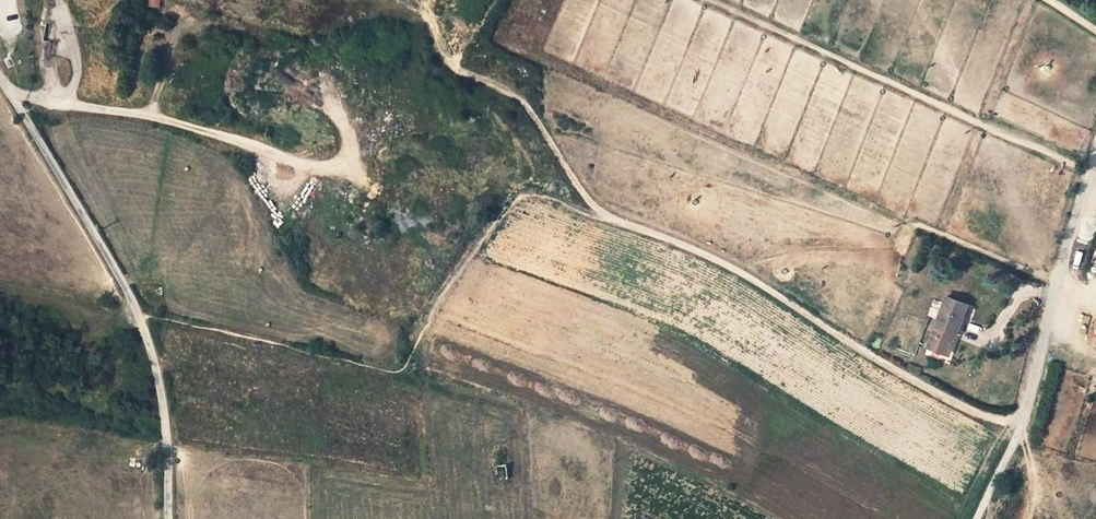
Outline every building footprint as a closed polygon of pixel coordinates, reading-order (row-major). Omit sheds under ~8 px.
[(160,0),(151,0),(151,6),(160,9),(160,0)] [(936,326),(957,334),(964,336),(970,321),(964,319),(969,305),(947,297),(936,326)] [(950,352),(957,334),(936,326),(929,344),(950,352)] [(507,466),(496,467),(496,480),(508,479),(507,466)]
